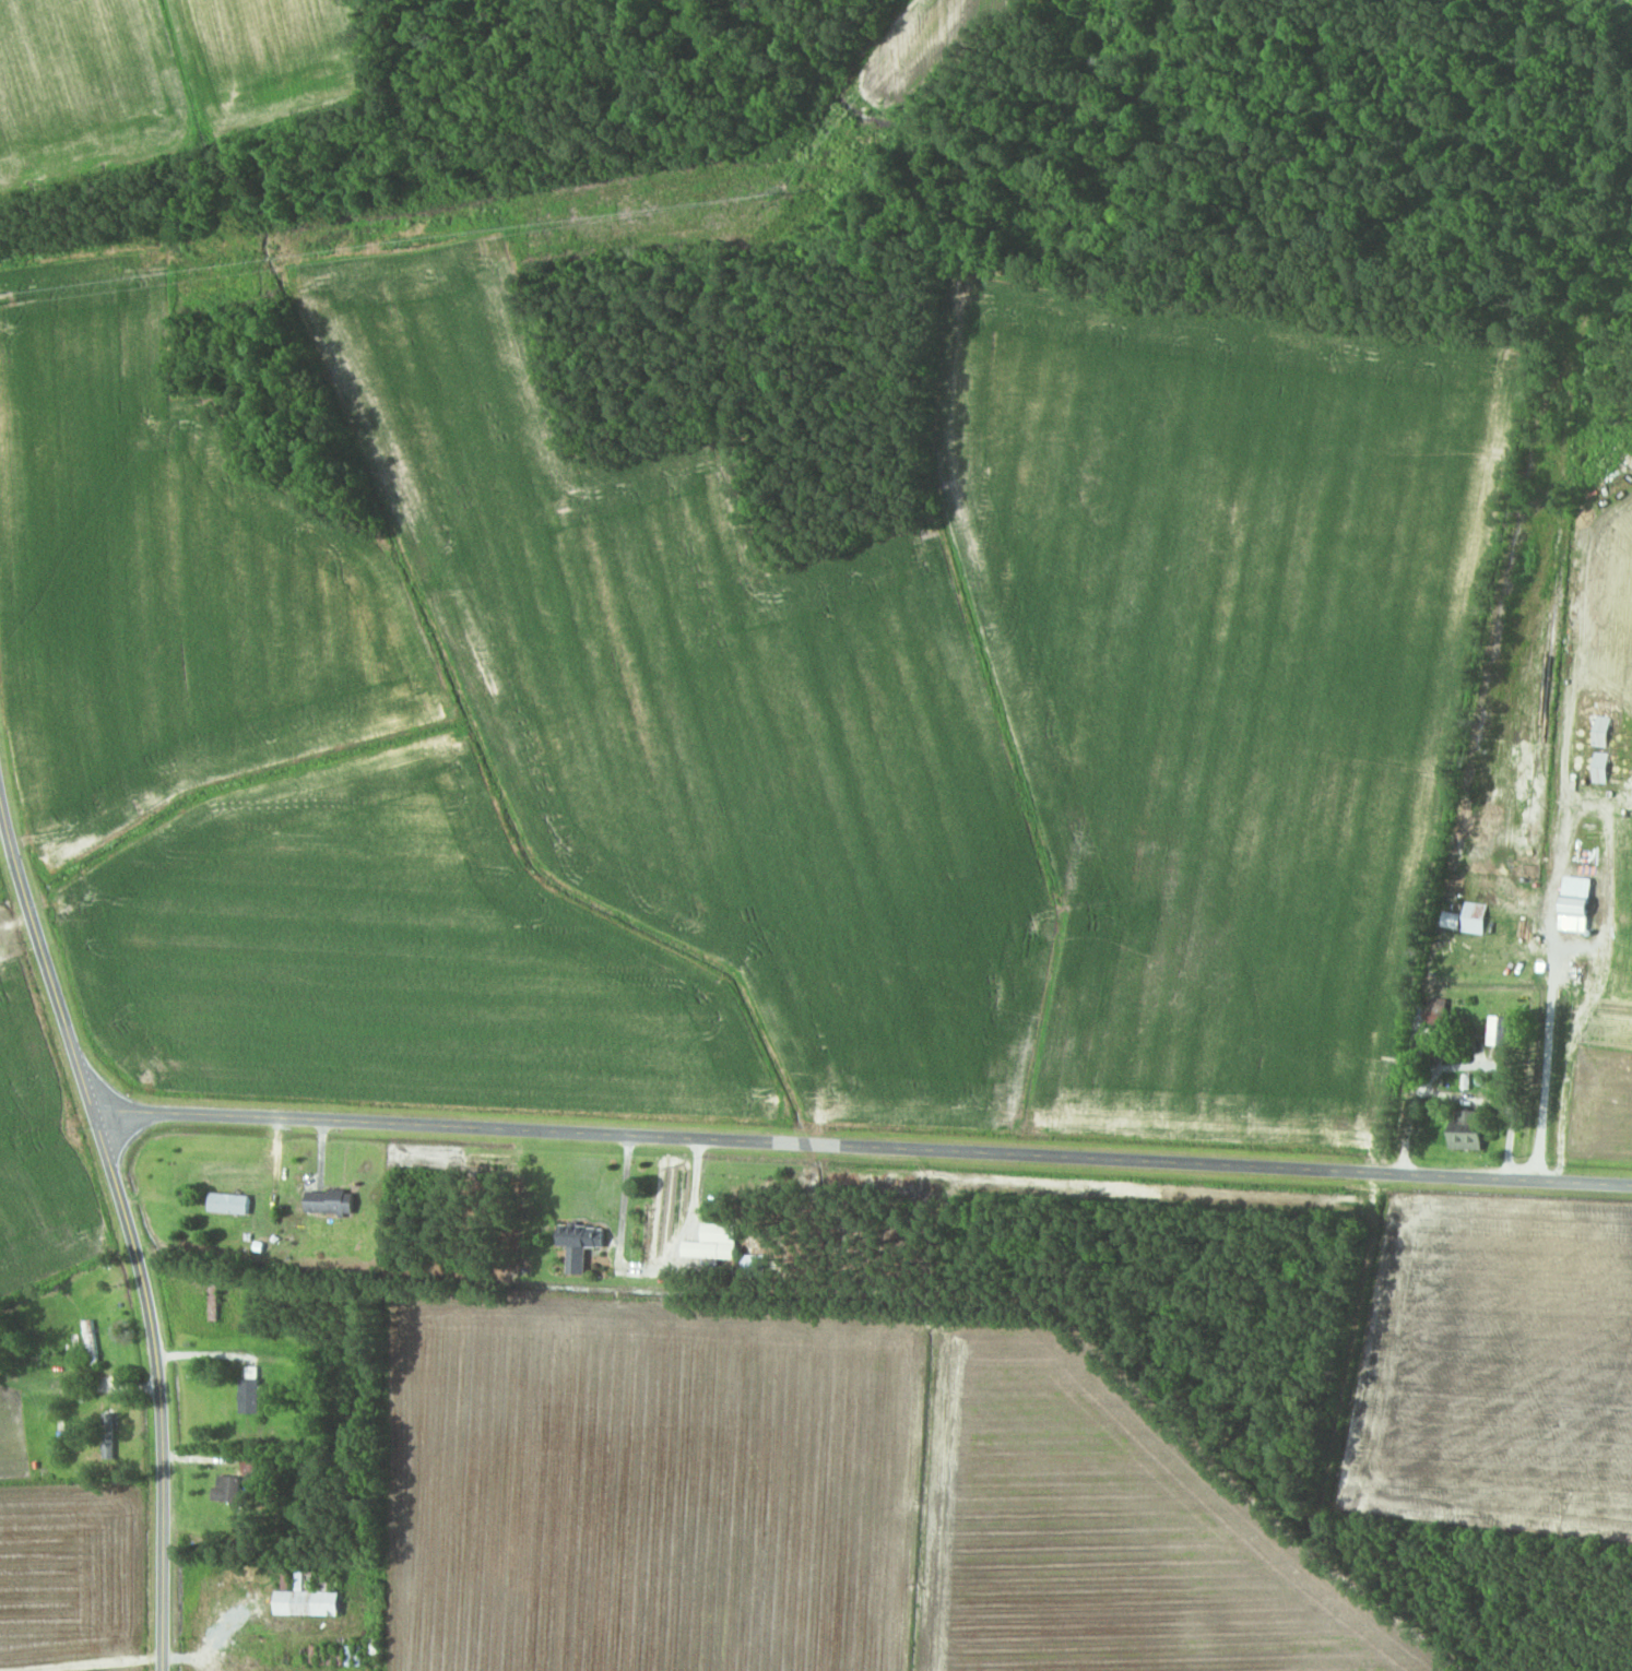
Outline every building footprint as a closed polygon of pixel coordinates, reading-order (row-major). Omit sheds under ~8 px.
[(1422,1068),(1424,1046),(1442,1047),(1444,1028),(1445,1028),(1448,998),(1426,997),(1425,1006),(1416,1005),(1410,1067),(1422,1068)] [(1513,1046),(1513,1016),(1487,1016),(1487,1046),(1513,1046)] [(1486,1121),(1478,1121),(1478,1111),(1453,1110),(1452,1149),(1485,1150),(1486,1121)] [(355,1213),(355,1190),(307,1190),(307,1213),(355,1213)] [(250,1195),(211,1194),(210,1214),(250,1214),(250,1195)] [(561,1247),(606,1247),(606,1226),(561,1226),(561,1247)] [(684,1242),(683,1258),(736,1259),(737,1241),(704,1239),(704,1242),(684,1242)] [(766,1255),(742,1255),(742,1276),(766,1276),(766,1255)] [(99,1365),(94,1320),(83,1321),(88,1366),(99,1365)] [(242,1414),(259,1414),(259,1367),(242,1367),(242,1414)] [(115,1460),(115,1418),(103,1418),(103,1460),(115,1460)] [(244,1475),(264,1475),(264,1458),(244,1458),(244,1475)] [(241,1477),(215,1476),(215,1502),(241,1502),(241,1477)] [(298,1586),(314,1585),(313,1572),(297,1574),(298,1586)] [(278,1616),(341,1616),(341,1591),(278,1591),(278,1616)]
